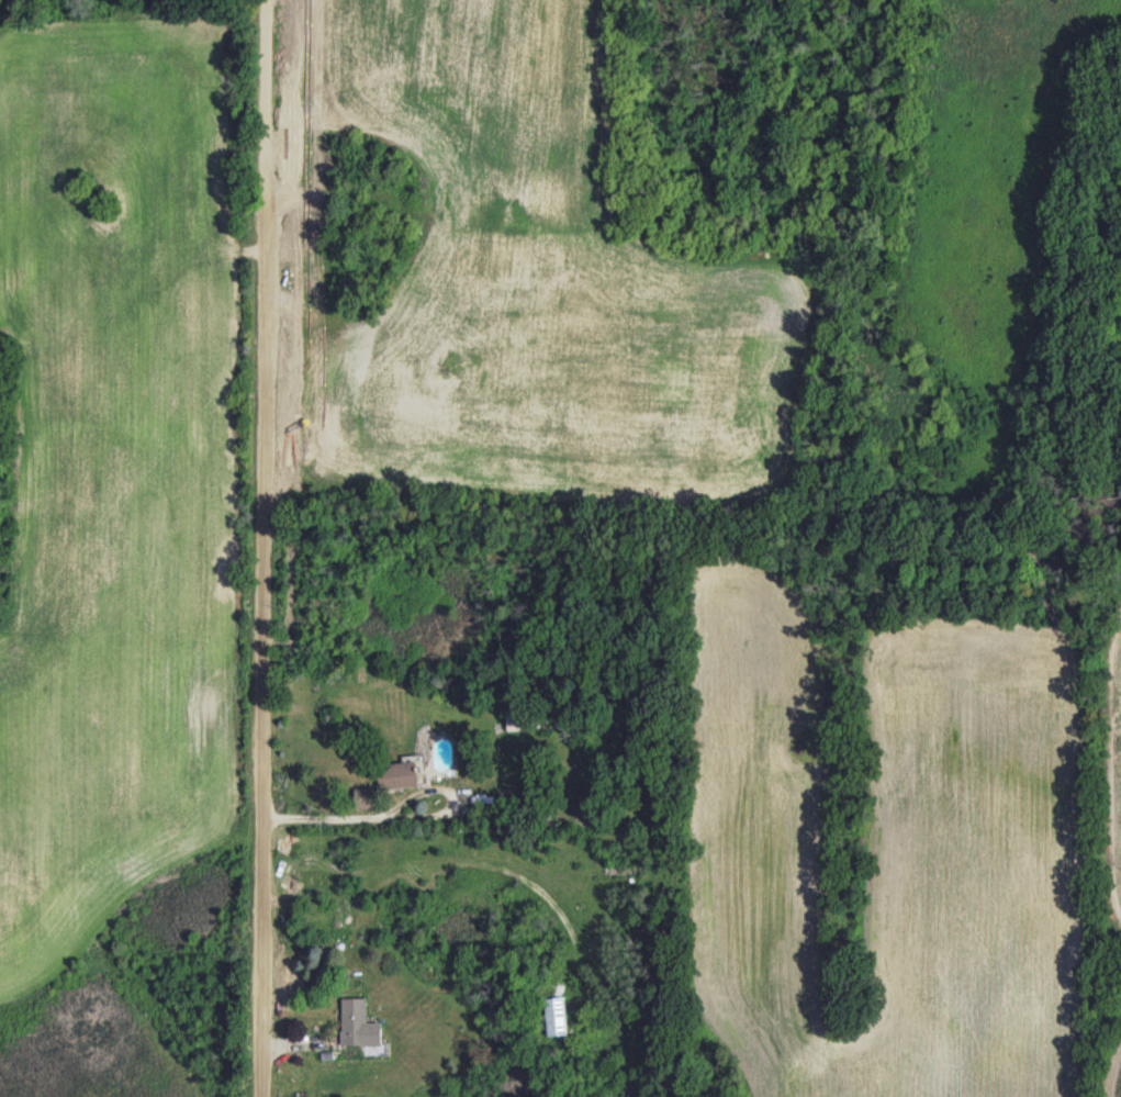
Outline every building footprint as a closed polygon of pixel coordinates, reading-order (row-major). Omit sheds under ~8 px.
[(419,784),(416,760),(378,766),(381,790),(419,784)] [(566,997),(546,998),(547,1035),(567,1035),(566,997)] [(342,998),(343,1045),(382,1045),(382,1022),(367,1022),(367,998),(342,998)]
